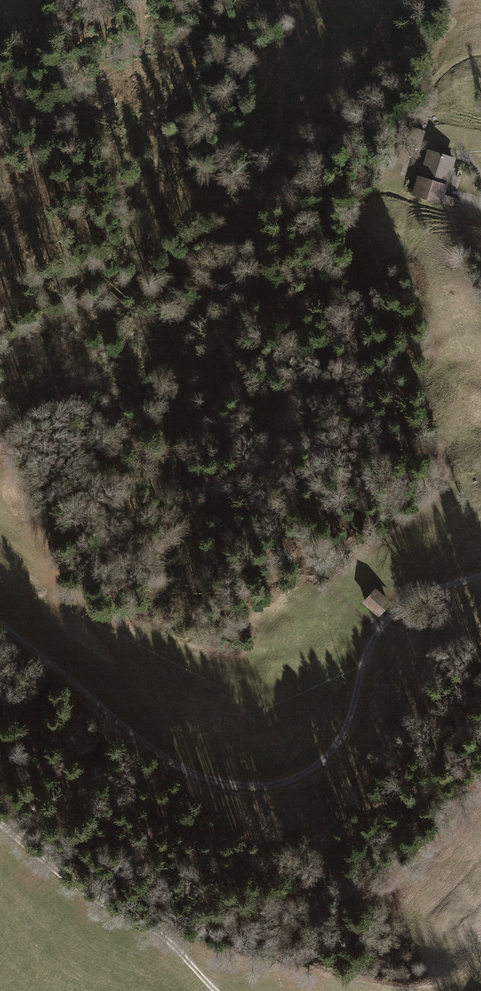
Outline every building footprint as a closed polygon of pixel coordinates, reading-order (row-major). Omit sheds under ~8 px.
[(411,195),(442,205),(445,196),(456,159),(427,150),(420,172),(419,176),(417,176),(411,195)] [(457,200),(445,196),(442,205),(454,208),(457,200)] [(393,602),(375,587),(363,603),(380,617),(393,602)]
